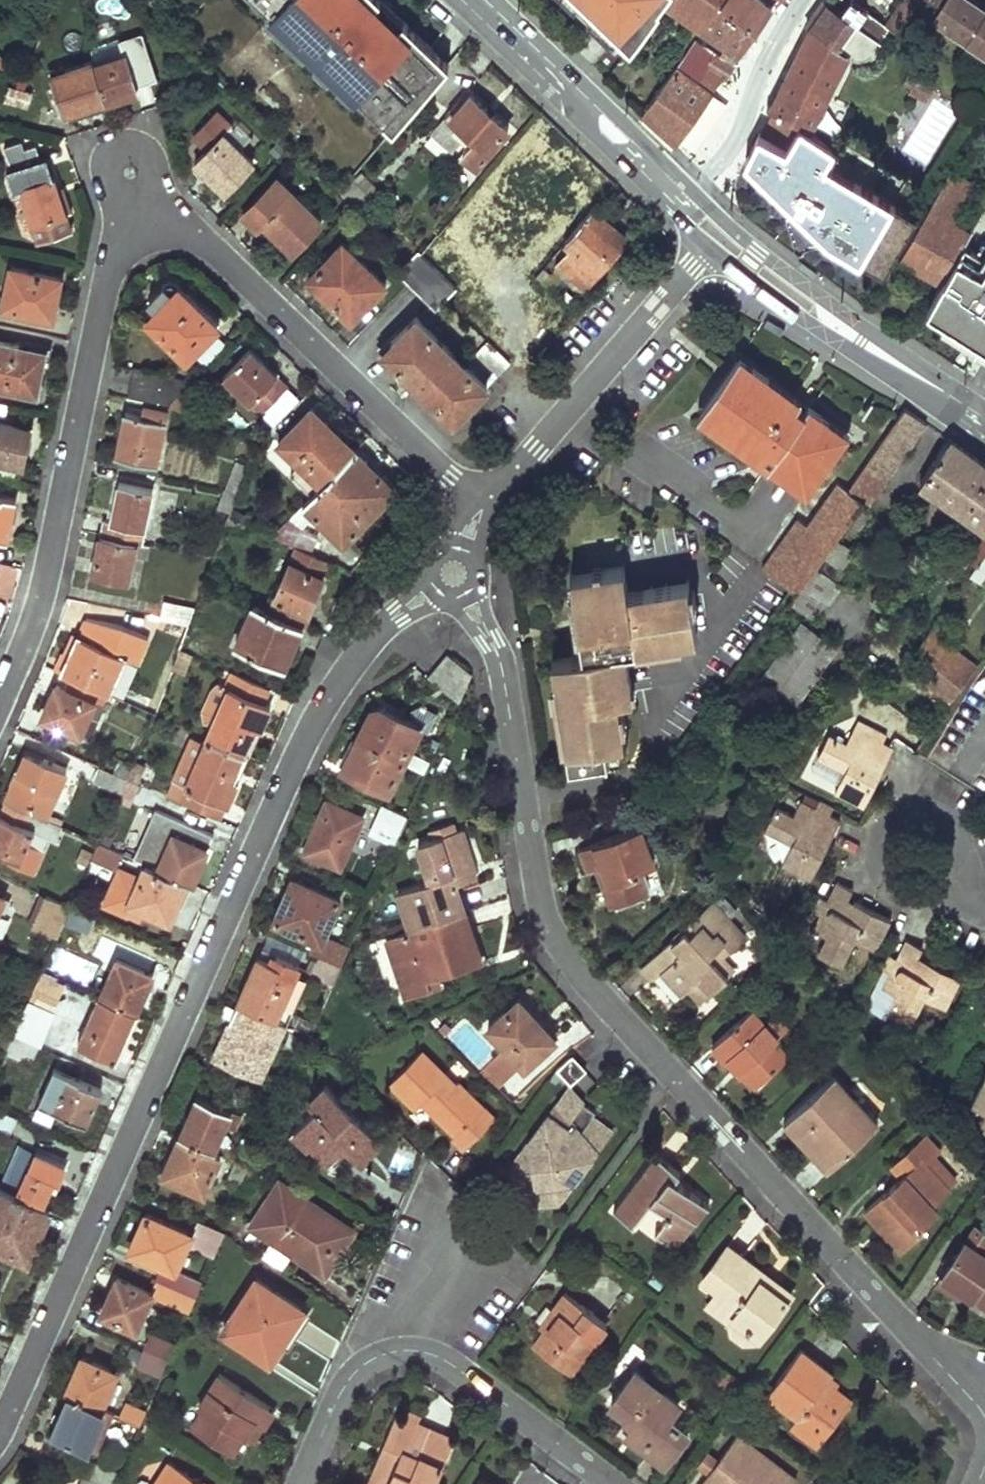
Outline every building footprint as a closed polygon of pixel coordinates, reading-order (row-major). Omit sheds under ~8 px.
[(397,122),(448,62),(383,0),(270,0),(397,122)] [(670,0),(572,0),(634,60),(667,12),(664,10),(670,0)] [(756,38),(719,11),(727,0),(670,0),(664,10),(667,12),(737,63),(756,38)] [(765,0),(727,0),(719,11),(756,38),(778,9),(765,0)] [(884,25),(891,29),(885,38),(893,43),(915,10),(984,55),(984,13),(965,0),(900,0),(884,25)] [(823,2),(805,29),(845,56),(850,59),(847,65),(859,71),(865,73),(870,71),(874,67),(880,55),(876,53),(885,38),(891,29),(884,25),(850,2),(841,14),(823,2)] [(845,56),(805,29),(793,49),(797,52),(768,111),(772,113),(831,149),(840,132),(814,117),(845,56)] [(90,49),(91,60),(105,103),(119,99),(117,93),(155,80),(141,33),(90,49)] [(735,70),(696,40),(641,118),(679,147),(735,70)] [(9,60),(0,52),(0,65),(6,71),(9,60)] [(105,103),(91,60),(46,74),(60,118),(105,103)] [(29,92),(4,85),(1,99),(25,106),(29,92)] [(507,124),(472,91),(452,112),(448,108),(430,127),(450,147),(468,128),(474,133),(461,147),(474,159),(507,124)] [(233,125),(218,110),(195,135),(209,149),(197,160),(227,189),(253,161),(225,134),(233,125)] [(831,149),(772,113),(758,136),(755,135),(741,162),(823,237),(881,271),(913,216),(829,167),(836,152),(831,149)] [(53,175),(46,154),(40,156),(35,144),(24,147),(21,140),(3,146),(10,166),(5,168),(13,191),(19,189),(36,240),(73,228),(67,212),(72,210),(63,185),(59,187),(55,174),(53,175)] [(362,207),(380,187),(362,171),(345,191),(362,207)] [(958,243),(966,228),(954,221),(972,188),(944,173),(900,255),(939,277),(958,243)] [(321,221),(277,180),(246,214),(260,226),(264,222),(294,250),(321,221)] [(627,236),(592,206),(580,220),(570,231),(576,236),(555,260),(585,285),(627,236)] [(984,340),(984,244),(976,239),(970,250),(958,243),(939,277),(924,304),(984,340)] [(385,282),(341,241),(308,277),(352,318),(385,282)] [(452,278),(431,258),(410,280),(432,300),(441,290),(452,278)] [(7,268),(0,300),(0,309),(50,320),(59,279),(7,268)] [(186,354),(217,322),(177,284),(170,291),(162,284),(147,300),(154,306),(145,316),(186,354)] [(509,358),(487,337),(465,360),(416,314),(382,350),(453,418),(509,358)] [(0,343),(0,389),(34,396),(43,352),(0,343)] [(287,384),(249,347),(223,374),(261,411),(287,384)] [(802,396),(742,354),(698,415),(807,492),(850,431),(810,402),(805,409),(797,403),(802,396)] [(128,395),(169,404),(190,382),(169,373),(133,366),(128,395)] [(198,387),(190,382),(169,404),(191,414),(198,387)] [(155,462),(166,410),(144,405),(142,414),(125,410),(116,454),(155,462)] [(924,421),(902,405),(845,489),(862,506),(867,509),(924,421)] [(321,483),(355,448),(311,406),(277,441),(321,483)] [(0,424),(0,464),(18,468),(26,430),(0,424)] [(941,434),(911,478),(983,528),(964,555),(975,564),(984,550),(984,464),(941,434)] [(395,487),(355,448),(321,483),(271,535),(297,546),(311,552),(319,536),(302,529),(316,514),(343,540),(395,487)] [(152,488),(118,481),(110,520),(104,519),(101,535),(134,541),(141,542),(152,488)] [(845,489),(835,483),(804,524),(798,520),(763,569),(796,593),(833,544),(841,534),(858,512),(862,506),(845,489)] [(218,507),(230,513),(238,492),(225,490),(218,507)] [(0,496),(0,540),(6,541),(14,499),(0,496)] [(868,520),(858,512),(841,534),(852,541),(868,520)] [(246,523),(229,516),(226,525),(243,532),(246,523)] [(134,541),(101,535),(94,573),(127,580),(134,541)] [(833,544),(796,593),(786,606),(811,624),(837,588),(835,586),(843,576),(839,574),(852,558),(833,544)] [(267,609),(302,625),(304,626),(311,609),(307,607),(321,575),(319,574),(325,559),(311,552),(297,546),(290,561),(288,560),(267,609)] [(975,564),(968,574),(984,586),(984,550),(975,564)] [(626,563),(574,572),(587,652),(555,657),(572,761),(611,755),(609,741),(629,738),(622,696),(638,694),(630,645),(701,634),(692,578),(630,588),(626,563)] [(194,606),(163,599),(160,617),(188,624),(194,606)] [(267,609),(251,602),(232,645),(282,668),(302,625),(267,609)] [(76,634),(68,631),(51,667),(67,673),(110,692),(126,657),(136,661),(146,639),(121,627),(83,619),(76,634)] [(941,629),(933,623),(927,631),(913,652),(960,686),(974,666),(935,637),(941,629)] [(834,650),(799,625),(761,680),(796,704),(834,650)] [(193,653),(179,648),(172,669),(185,674),(193,653)] [(470,671),(448,652),(428,673),(458,698),(470,671)] [(210,725),(206,734),(242,751),(247,753),(258,728),(262,730),(272,706),(266,703),(272,689),(230,670),(223,685),(217,682),(210,689),(201,710),(203,722),(210,725)] [(110,692),(67,673),(62,686),(57,683),(43,715),(91,736),(110,692)] [(372,698),(358,731),(406,751),(420,719),(372,698)] [(887,734),(856,720),(845,743),(827,735),(816,759),(845,773),(836,794),(866,808),(894,747),(883,741),(887,734)] [(406,751),(358,731),(341,768),(389,789),(406,751)] [(242,751),(206,734),(203,740),(192,734),(172,778),(174,780),(168,794),(216,816),(223,801),(226,803),(235,781),(230,779),(242,751)] [(2,799),(4,800),(48,819),(69,770),(23,750),(2,799)] [(120,791),(126,776),(99,764),(93,779),(120,791)] [(139,782),(126,776),(120,791),(117,797),(130,803),(139,782)] [(48,819),(4,800),(0,810),(0,851),(10,856),(7,862),(34,874),(44,851),(28,844),(34,831),(56,840),(62,825),(48,819)] [(327,800),(305,850),(342,866),(364,816),(327,800)] [(813,808),(798,801),(790,816),(773,808),(761,834),(790,848),(781,867),(811,881),(839,822),(828,816),(831,809),(816,802),(813,808)] [(408,814),(381,802),(368,830),(395,842),(408,814)] [(133,858),(143,863),(190,883),(195,885),(212,847),(209,846),(214,835),(154,809),(133,858)] [(467,848),(460,826),(454,828),(451,818),(424,827),(426,835),(416,838),(429,878),(397,888),(410,927),(464,909),(456,884),(477,878),(467,848)] [(658,889),(638,827),(581,845),(588,867),(596,864),(602,883),(609,905),(658,889)] [(839,834),(833,846),(860,859),(866,848),(839,834)] [(123,853),(98,843),(91,859),(115,870),(118,865),(123,853)] [(190,883),(143,863),(138,873),(118,865),(115,870),(100,905),(140,922),(144,913),(171,925),(190,883)] [(339,898),(293,877),(275,918),(315,936),(321,939),(339,898)] [(851,891),(835,884),(826,903),(819,900),(811,915),(819,919),(811,935),(826,942),(818,958),(843,971),(858,942),(877,951),(892,921),(847,899),(851,891)] [(3,911),(9,898),(0,894),(0,910),(3,911)] [(70,905),(44,894),(32,923),(57,934),(62,922),(70,905)] [(707,900),(638,963),(650,976),(654,972),(663,981),(675,994),(684,986),(696,999),(731,967),(720,955),(740,936),(723,917),(731,910),(716,894),(708,901),(707,900)] [(94,916),(70,905),(62,922),(86,933),(94,916)] [(464,909),(410,927),(386,935),(406,993),(441,982),(438,973),(481,960),(469,925),(464,909)] [(321,939),(315,936),(308,951),(316,954),(341,965),(348,950),(321,939)] [(920,948),(904,940),(895,958),(889,955),(881,973),(888,976),(881,990),(895,997),(888,1013),(913,1025),(926,997),(947,1007),(961,977),(916,956),(920,948)] [(98,994),(134,1009),(153,966),(117,950),(98,994)] [(976,970),(984,975),(984,951),(976,970)] [(296,970),(258,954),(238,1002),(276,1018),(296,970)] [(341,965),(316,954),(309,972),(334,983),(341,965)] [(39,972),(13,1032),(38,1043),(64,983),(39,972)] [(98,994),(96,993),(75,1041),(113,1057),(134,1009),(98,994)] [(539,1017),(519,995),(487,1024),(526,1066),(558,1037),(539,1017)] [(284,1022),(237,1002),(215,1055),(261,1075),(284,1022)] [(775,1034),(748,1006),(709,1043),(720,1055),(737,1073),(741,1069),(753,1082),(784,1053),(771,1039),(775,1034)] [(7,1047),(13,1032),(0,1027),(0,1044),(7,1047)] [(38,1043),(13,1032),(7,1047),(3,1058),(14,1062),(17,1055),(29,1060),(38,1043)] [(457,1081),(422,1047),(391,1079),(417,1104),(424,1097),(456,1128),(452,1131),(458,1136),(466,1144),(496,1113),(460,1077),(457,1081)] [(570,1054),(556,1066),(570,1079),(583,1067),(570,1054)] [(97,1088),(51,1068),(37,1101),(83,1121),(97,1088)] [(505,1083),(514,1093),(529,1079),(521,1069),(505,1083)] [(876,1116),(832,1069),(784,1114),(803,1135),(828,1162),(876,1116)] [(969,1102),(984,1110),(984,1070),(969,1102)] [(383,1140),(326,1083),(310,1099),(316,1105),(290,1131),(325,1166),(344,1147),(360,1163),(371,1152),(383,1140)] [(617,1121),(568,1087),(513,1157),(517,1181),(521,1204),(561,1196),(617,1121)] [(232,1109),(197,1094),(179,1134),(215,1149),(232,1109)] [(0,1108),(0,1129),(8,1132),(16,1115),(0,1108)] [(960,1166),(923,1127),(890,1159),(899,1169),(862,1204),(880,1222),(900,1243),(927,1217),(924,1214),(936,1203),(931,1198),(949,1182),(946,1179),(960,1166)] [(221,1153),(178,1134),(162,1173),(205,1191),(221,1153)] [(23,1174),(15,1194),(44,1207),(55,1181),(60,1183),(68,1164),(22,1144),(11,1169),(23,1174)] [(677,1167),(653,1149),(612,1204),(634,1221),(652,1197),(666,1208),(653,1226),(674,1242),(707,1198),(687,1183),(672,1173),(677,1167)] [(361,1224),(282,1173),(252,1221),(273,1234),(265,1246),(284,1259),(292,1247),(330,1271),(341,1255),(361,1224)] [(0,1188),(0,1253),(29,1266),(53,1211),(44,1207),(15,1194),(0,1188)] [(162,1263),(155,1278),(196,1295),(202,1280),(175,1269),(181,1255),(177,1253),(187,1230),(145,1212),(130,1249),(162,1263)] [(225,1228),(198,1217),(186,1245),(214,1256),(225,1228)] [(966,1229),(927,1286),(943,1296),(959,1307),(964,1300),(982,1312),(984,1307),(984,1261),(975,1255),(984,1242),(966,1229)] [(759,1277),(722,1249),(697,1283),(709,1292),(699,1306),(724,1325),(726,1336),(738,1345),(750,1344),(785,1296),(759,1277)] [(304,1303),(258,1274),(227,1325),(273,1354),(289,1328),(304,1303)] [(138,1328),(153,1293),(116,1277),(102,1313),(138,1328)] [(158,1280),(153,1293),(190,1309),(196,1296),(158,1280)] [(605,1317),(561,1285),(538,1316),(541,1319),(528,1336),(546,1349),(568,1366),(605,1317)] [(174,1346),(150,1336),(144,1352),(168,1362),(174,1346)] [(817,1358),(798,1344),(767,1387),(797,1409),(791,1418),(817,1438),(849,1395),(838,1386),(842,1381),(826,1370),(828,1367),(817,1358)] [(168,1362),(144,1352),(137,1368),(161,1378),(168,1362)] [(80,1358),(63,1399),(67,1401),(104,1416),(121,1375),(80,1358)] [(676,1397),(634,1367),(609,1401),(632,1417),(625,1427),(642,1439),(664,1456),(686,1425),(666,1411),(676,1397)] [(275,1406),(222,1369),(200,1400),(205,1403),(193,1421),(234,1449),(245,1433),(253,1438),(262,1425),(275,1406)] [(67,1401),(50,1440),(95,1458),(111,1419),(104,1416),(67,1401)] [(124,1401),(118,1417),(139,1426),(146,1410),(124,1401)] [(417,1413),(405,1408),(403,1414),(394,1411),(382,1442),(385,1443),(377,1463),(369,1483),(426,1483),(428,1479),(433,1480),(452,1433),(415,1419),(417,1413)] [(736,1428),(698,1478),(705,1483),(787,1483),(795,1474),(736,1428)] [(172,1457),(155,1483),(215,1483),(172,1457)] [(483,1474),(476,1483),(498,1483),(483,1474)]
